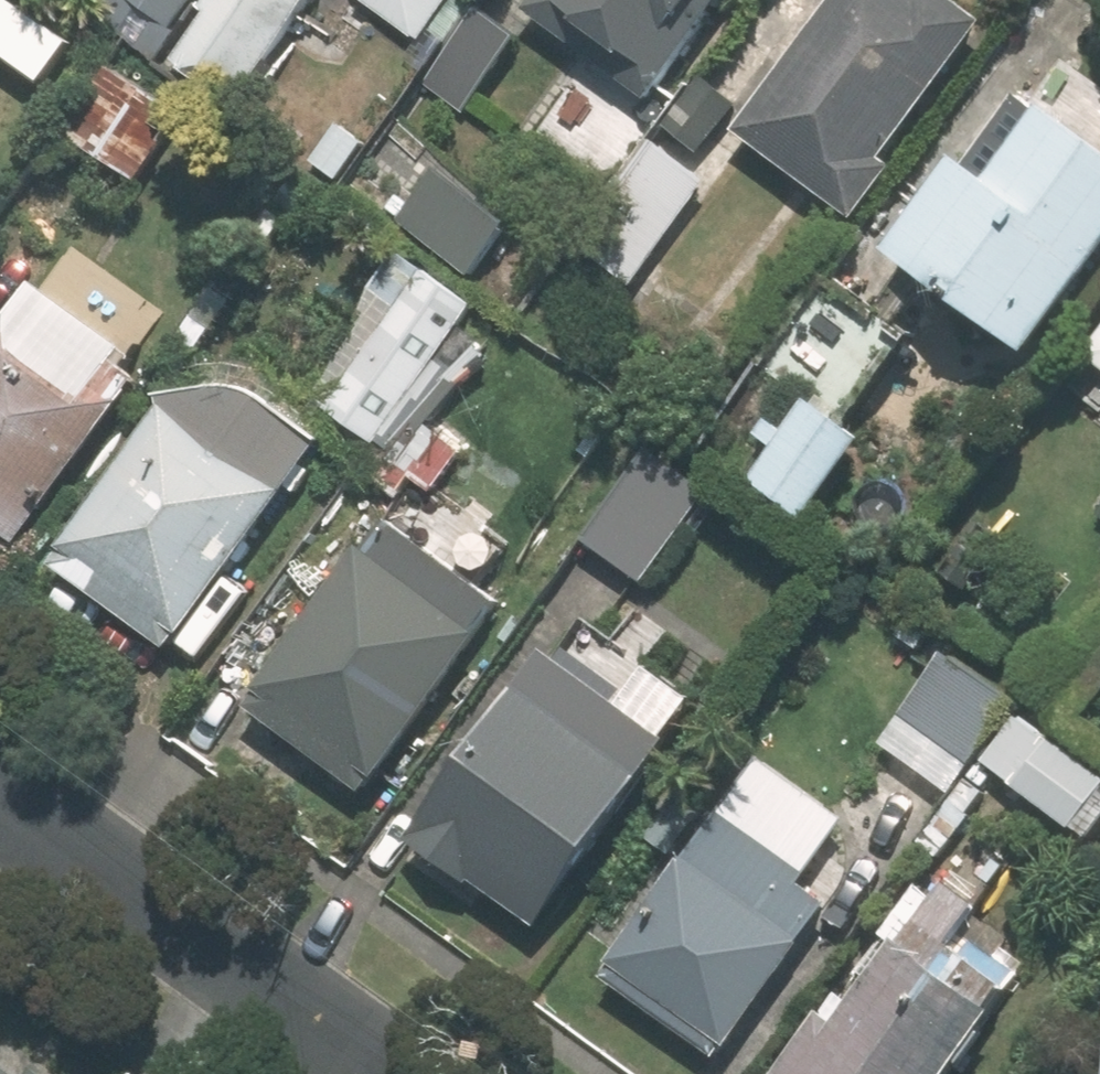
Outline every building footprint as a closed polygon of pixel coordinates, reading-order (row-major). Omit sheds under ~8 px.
[(258,93),(325,0),(127,0),(179,37),(167,53),(207,81),(218,65),(258,93)] [(429,46),(463,0),(366,0),(429,46)] [(546,19),(559,2),(664,83),(728,0),(522,0),(546,19)] [(956,80),(849,0),(843,0),(749,126),(869,215),(908,163),(899,157),(956,80)] [(195,119),(120,63),(68,134),(143,189),(195,119)] [(1020,157),(1011,170),(979,148),(909,251),(1055,351),(1099,285),(1099,129),(1066,105),(1059,114),(1021,88),(988,135),(1020,157)] [(637,280),(710,184),(661,147),(589,243),(637,280)] [(447,157),(403,215),(478,272),(522,214),(447,157)] [(154,380),(131,363),(169,312),(71,241),(0,339),(0,518),(35,543),(154,380)] [(492,304),(422,253),(312,404),(285,385),(275,398),(336,443),(354,419),(389,445),(492,304)] [(784,355),(859,417),(925,338),(850,276),(784,355)] [(204,653),(238,607),(222,595),(333,443),(261,391),(182,394),(60,560),(182,649),(187,641),(204,653)] [(859,417),(830,397),(807,430),(787,416),(772,437),(789,449),(768,480),(825,519),(884,435),(859,417)] [(476,448),(429,412),(347,520),(373,540),(247,704),(371,799),(518,608),(448,555),(458,542),(424,516),(476,448)] [(655,579),(718,487),(653,443),(590,535),(655,579)] [(560,930),(709,697),(664,668),(640,705),(546,645),(421,841),(560,930)] [(1021,707),(1027,698),(950,648),(892,739),(969,788),(990,756),(1021,707)] [(1021,712),(990,761),(1099,831),(1099,762),(1021,712)] [(807,880),(856,814),(773,752),(621,956),(742,1046),(845,908),(807,880)] [(908,948),(867,1001),(849,988),(782,1073),(964,1073),(1039,962),(978,920),(1003,883),(982,869),(922,896),(891,935),(908,948)] [(45,1062),(37,1073),(62,1073),(45,1062)]
